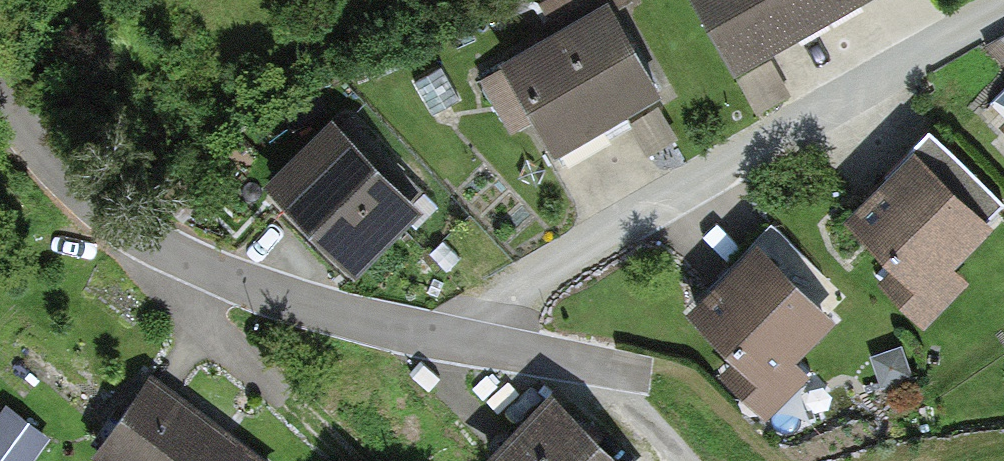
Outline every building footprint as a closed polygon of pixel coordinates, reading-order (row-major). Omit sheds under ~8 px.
[(825,0),(696,0),(736,70),(834,15),(825,0)] [(834,15),(859,0),(825,0),(834,15)] [(658,93),(604,3),(500,65),(554,155),(658,93)] [(343,284),(417,205),(333,126),(259,204),(343,284)] [(982,230),(920,171),(854,239),(894,278),(878,295),(923,338),(970,289),(946,267),(982,230)] [(824,316),(762,256),(693,328),(733,366),(717,383),(762,426),(809,378),(785,356),(824,316)] [(83,451),(96,460),(244,460),(138,379),(83,451)] [(540,399),(479,460),(603,460),(540,399)]
